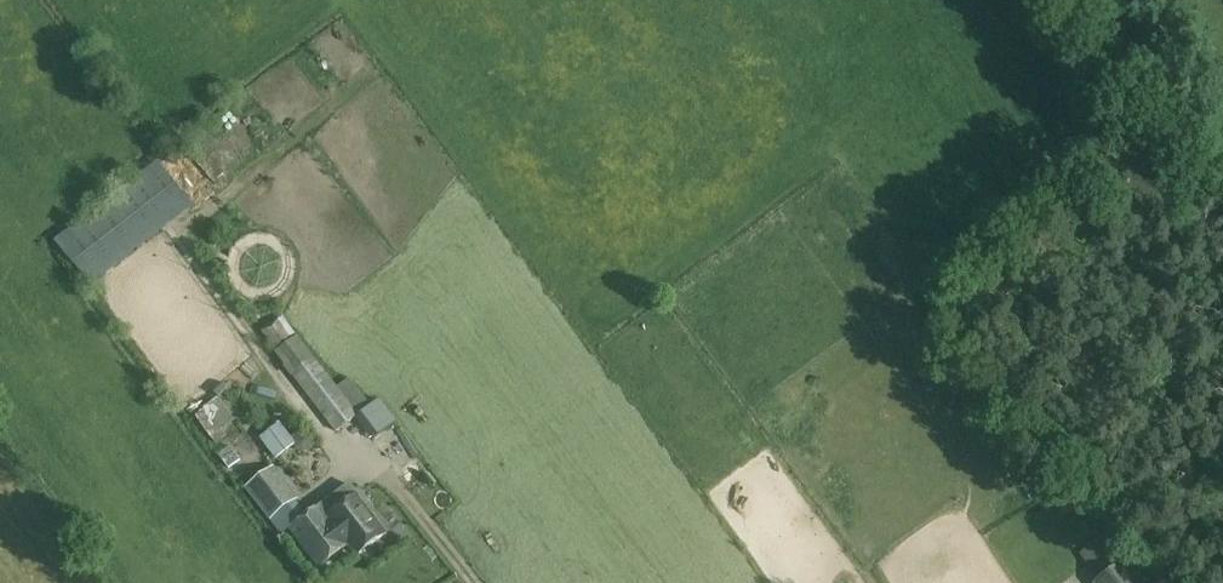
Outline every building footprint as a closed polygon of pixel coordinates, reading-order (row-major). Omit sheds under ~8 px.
[(138,249),(122,226),(175,185),(160,165),(58,244),(73,264),(75,263),(90,284),(138,249)] [(293,376),(336,432),(360,414),(359,413),(370,404),(350,378),(337,387),(297,336),(295,338),(279,317),(260,332),(276,352),(273,354),(291,377),(293,376)] [(235,421),(219,397),(198,412),(206,423),(202,426),(214,444),(225,436),(221,430),(235,421)] [(315,444),(327,437),(318,420),(305,427),(315,444)] [(263,439),(278,459),(295,445),(281,426),(263,439)] [(246,488),(270,520),(299,498),(274,466),(246,488)] [(320,568),(350,545),(349,544),(320,506),(290,529),(320,568)] [(1127,561),(1106,532),(1078,551),(1098,580),(1127,561)] [(1127,561),(1098,580),(1094,582),(1142,582),(1127,561)]
